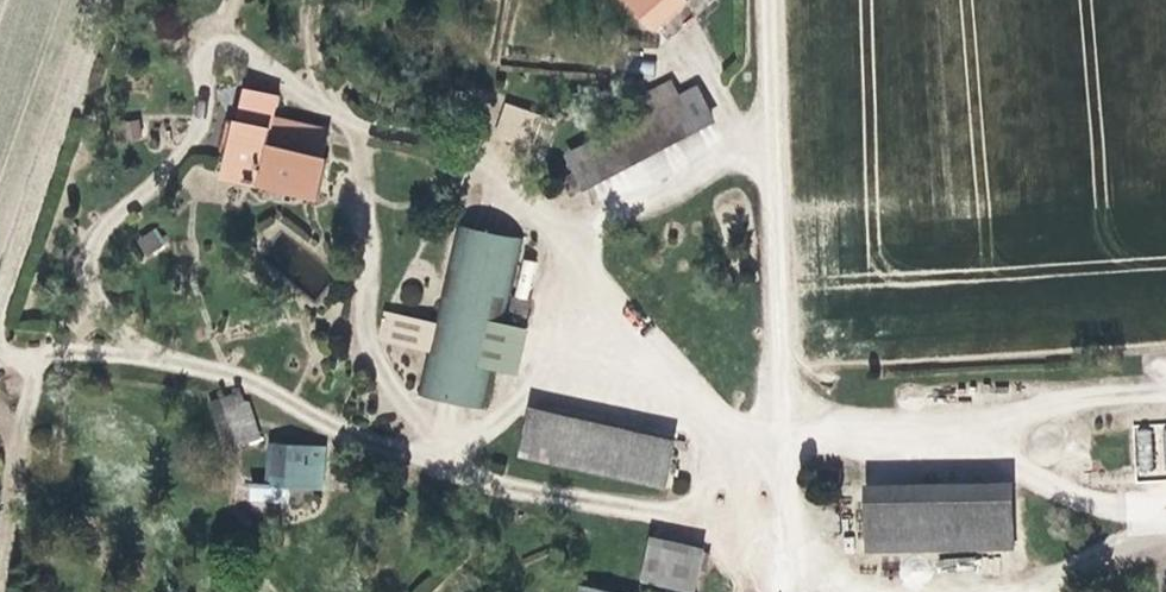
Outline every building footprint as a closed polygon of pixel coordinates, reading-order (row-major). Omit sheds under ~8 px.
[(610,183),(733,118),(719,92),(598,156),(610,183)] [(332,209),(348,149),(301,141),(306,100),(268,93),(245,186),(332,209)] [(575,156),(586,121),(539,103),(525,137),(575,156)] [(143,256),(165,248),(159,231),(137,239),(143,256)] [(317,293),(334,271),(285,236),(282,241),(283,242),(271,259),(317,293)] [(449,335),(440,367),(429,413),(502,430),(545,255),(471,243),(449,335)] [(397,355),(440,367),(449,335),(407,322),(397,355)] [(208,400),(221,450),(259,440),(246,390),(208,400)] [(696,499),(710,445),(625,424),(557,398),(539,448),(696,499)] [(1165,475),(1165,422),(1134,423),(1135,477),(1165,475)] [(354,484),(349,449),(289,453),(293,488),(354,484)] [(1057,563),(1052,513),(904,523),(908,577),(1057,563)] [(728,568),(681,553),(669,586),(685,591),(721,591),(728,568)]
